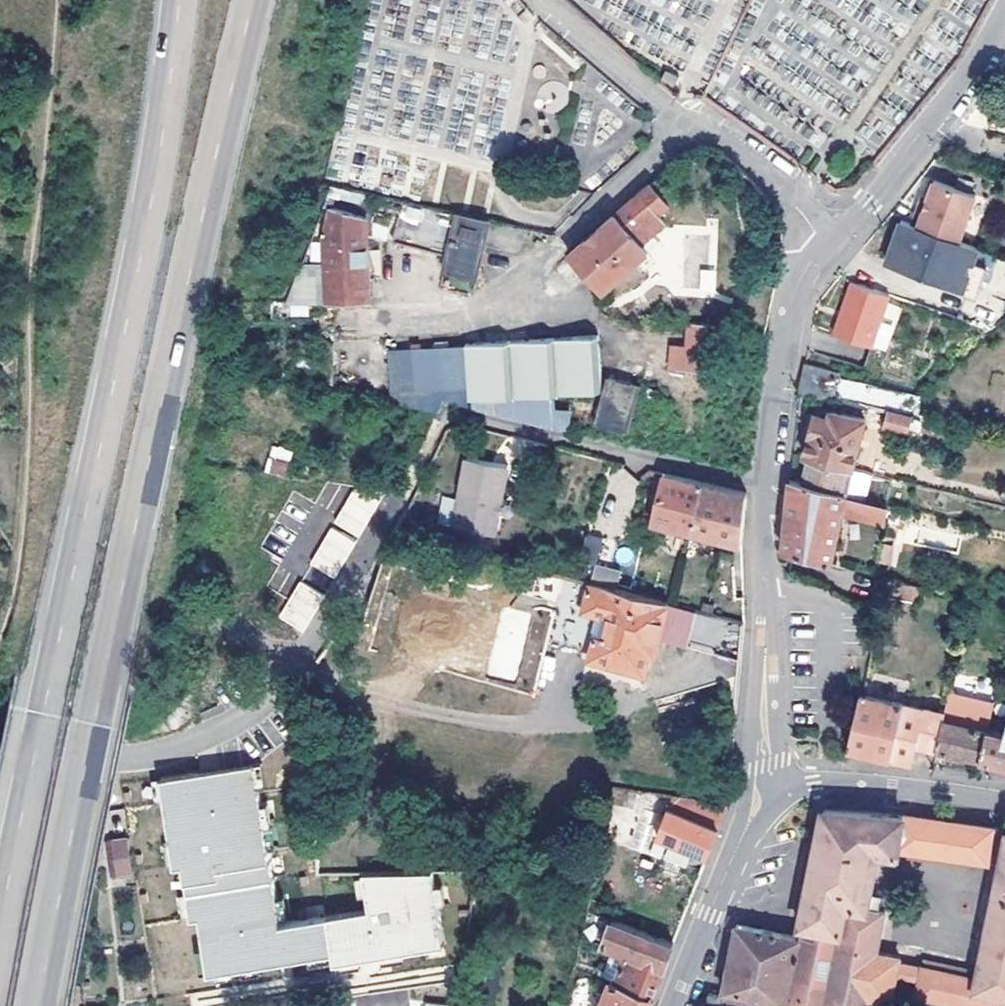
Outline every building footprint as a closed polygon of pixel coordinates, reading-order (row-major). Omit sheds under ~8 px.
[(917,207),(911,224),(958,240),(975,194),(933,180),(927,198),(923,209),(917,207)] [(651,184),(637,196),(658,219),(670,208),(651,184)] [(614,215),(634,239),(658,219),(637,196),(614,215)] [(927,198),(921,196),(917,207),(923,209),(927,198)] [(394,240),(448,254),(457,212),(403,201),(394,240)] [(324,237),(327,299),(370,297),(366,218),(332,207),(324,237)] [(457,212),(448,254),(444,270),(477,278),(491,219),(457,212)] [(614,215),(570,253),(602,291),(646,252),(634,239),(614,215)] [(911,224),(900,220),(886,262),(919,273),(920,271),(931,275),(930,277),(935,279),(963,289),(973,262),(978,247),(958,240),(911,224)] [(986,267),(973,262),(963,289),(935,279),(933,284),(975,299),(986,267)] [(308,305),(321,304),(320,264),(300,264),(300,315),(308,315),(308,305)] [(890,295),(851,282),(833,333),(871,346),(890,295)] [(684,345),(667,345),(667,372),(711,372),(711,326),(684,326),(684,345)] [(601,389),(597,333),(592,334),(387,349),(390,401),(438,411),(442,398),(570,430),(568,392),(601,389)] [(805,364),(800,392),(824,398),(831,369),(805,364)] [(608,377),(597,419),(629,427),(640,385),(608,377)] [(808,456),(855,468),(866,418),(818,408),(817,415),(809,413),(805,434),(810,435),(806,456),(808,456)] [(909,429),(912,419),(887,413),(885,423),(909,429)] [(283,479),(293,452),(273,445),(263,471),(283,479)] [(849,494),(855,468),(808,456),(803,482),(849,494)] [(466,459),(452,527),(492,534),(495,532),(498,518),(495,514),(498,501),(501,501),(508,468),(466,459)] [(702,482),(663,473),(653,523),(691,532),(702,482)] [(784,551),(833,562),(845,512),(849,494),(803,482),(791,479),(787,522),(784,551)] [(354,482),(311,567),(338,580),(380,495),(354,482)] [(702,482),(691,532),(742,543),(742,540),(748,492),(702,482)] [(889,504),(849,494),(845,512),(859,515),(856,527),(882,533),(889,504)] [(597,563),(604,538),(589,535),(582,560),(591,562),(587,577),(620,586),(624,570),(597,563)] [(887,578),(880,605),(915,613),(921,586),(887,578)] [(304,633),(325,595),(298,581),(277,619),(304,633)] [(668,601),(591,582),(584,610),(609,617),(603,638),(595,635),(591,650),(593,654),(595,657),(599,661),(645,672),(650,652),(655,653),(660,631),(668,601)] [(703,599),(701,609),(713,612),(715,603),(703,599)] [(668,601),(660,631),(689,639),(697,608),(668,601)] [(514,688),(535,693),(551,613),(503,604),(492,658),(518,663),(514,688)] [(946,711),(860,693),(848,747),(887,757),(914,764),(919,744),(938,748),(946,711)] [(946,711),(938,748),(982,758),(993,710),(949,699),(946,711)] [(993,710),(982,758),(986,759),(1004,763),(1004,712),(993,710)] [(278,916),(253,760),(159,775),(172,857),(181,856),(190,911),(200,910),(210,970),(331,951),(324,909),(278,916)] [(637,789),(613,786),(611,800),(635,803),(637,789)] [(727,803),(728,799),(671,793),(657,834),(707,854),(727,803)] [(662,797),(648,795),(647,809),(660,811),(662,797)] [(904,816),(824,810),(798,936),(737,924),(730,955),(723,990),(775,1001),(789,1003),(792,983),(808,987),(805,1005),(867,1005),(869,997),(892,1002),(897,976),(900,962),(901,956),(878,951),(886,911),(867,907),(878,852),(894,855),(897,851),(904,816)] [(904,816),(897,851),(985,864),(992,828),(961,823),(950,822),(912,817),(904,816)] [(135,869),(130,837),(114,840),(119,872),(135,869)] [(978,986),(977,989),(1004,995),(1004,851),(978,986)] [(603,940),(626,949),(665,964),(671,947),(674,940),(612,916),(603,940)] [(614,979),(653,993),(662,971),(665,964),(626,949),(614,979)] [(927,960),(925,967),(970,976),(971,968),(927,960)] [(977,989),(978,986),(972,977),(970,976),(925,967),(900,962),(897,976),(920,981),(917,995),(973,1005),(993,1005),(994,1000),(1004,1002),(1004,995),(977,989)] [(650,1001),(653,993),(614,979),(610,977),(599,1005),(648,1005),(650,1001)] [(710,992),(707,1005),(722,1005),(724,995),(710,992)]
